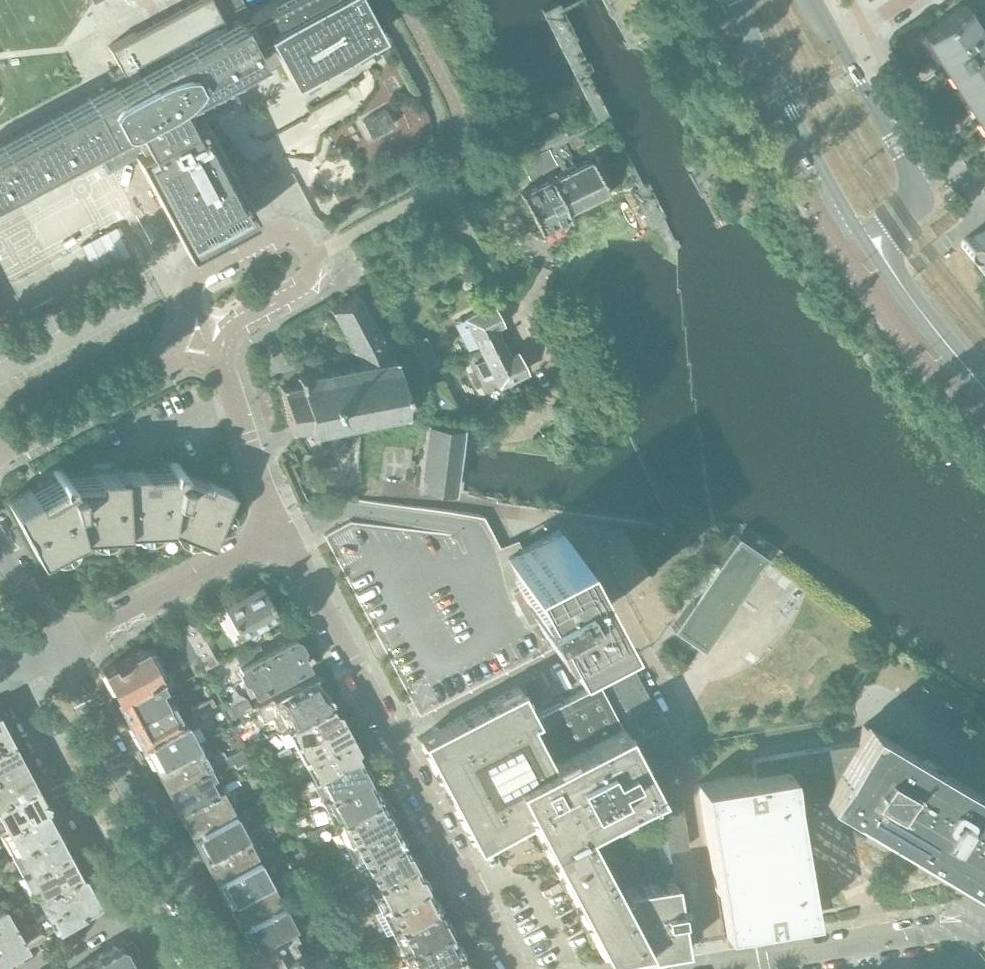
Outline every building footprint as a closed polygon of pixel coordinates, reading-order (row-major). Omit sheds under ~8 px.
[(69,155),(92,143),(105,165),(133,151),(134,152),(132,153),(161,206),(170,224),(176,234),(176,235),(186,254),(252,219),(241,198),(203,127),(198,118),(197,116),(233,97),(228,89),(279,62),(290,82),(292,81),(291,79),(350,48),(364,41),(365,42),(380,34),(379,32),(366,7),(362,0),(278,0),(249,15),(241,0),(227,0),(232,10),(220,17),(132,64),(134,68),(137,73),(124,80),(113,86),(50,119),(0,146),(0,192),(69,155)] [(976,30),(979,28),(976,24),(973,25),(963,9),(966,7),(966,5),(921,33),(955,86),(984,67),(984,44),(976,30)] [(955,86),(984,133),(984,67),(955,86)] [(393,126),(385,110),(367,119),(376,135),(393,126)] [(556,165),(549,151),(521,165),(528,179),(556,165)] [(566,212),(606,193),(589,159),(519,194),(540,235),(570,220),(566,212)] [(973,238),(974,240),(970,239),(967,239),(964,240),(962,243),(961,246),(962,249),(964,252),(967,253),(969,253),(968,255),(976,266),(984,262),(984,232),(973,238)] [(404,412),(397,370),(356,293),(329,308),(359,363),(296,376),(298,383),(280,387),(288,429),(308,425),(310,431),(404,412)] [(502,344),(493,328),(501,324),(491,305),(464,319),(454,324),(459,334),(468,351),(478,347),(482,354),(502,344)] [(525,372),(515,353),(508,357),(502,344),(482,354),(484,359),(474,364),(479,374),(483,381),(493,376),(498,386),(525,372)] [(442,382),(426,384),(430,416),(446,414),(442,382)] [(451,493),(457,448),(460,429),(427,425),(419,489),(451,493)] [(231,519),(231,514),(230,510),(227,506),(223,504),(229,489),(179,469),(179,467),(178,465),(176,463),(174,462),(171,463),(169,466),(169,467),(121,470),(120,467),(118,466),(116,465),(113,466),(112,468),(111,470),(63,473),(63,471),(61,469),(59,468),(56,469),(55,470),(53,472),(53,474),(53,475),(6,501),(47,579),(82,560),(159,557),(171,561),(208,542),(214,527),(217,528),(221,528),(225,526),(229,523),(231,519)] [(603,613),(559,531),(505,559),(501,550),(483,517),(452,535),(349,522),(323,536),(327,544),(419,716),(553,645),(562,640),(560,636),(603,613)] [(763,562),(766,557),(764,556),(763,558),(737,540),(738,538),(736,536),(672,630),(674,631),(675,629),(701,647),(700,649),(702,650),(763,563),(763,562)] [(278,621),(260,586),(222,607),(237,635),(263,621),(266,627),(278,621)] [(217,663),(194,622),(182,628),(197,655),(203,667),(205,670),(217,663)] [(197,655),(182,628),(169,635),(183,663),(197,655)] [(307,666),(300,652),(301,647),(297,639),(292,638),(292,637),(262,653),(256,643),(234,654),(240,664),(238,665),(237,670),(242,679),(246,680),(253,694),(270,685),(272,689),(280,684),(279,680),(287,676),(291,682),(298,678),(295,672),(307,666)] [(158,676),(146,653),(150,651),(148,647),(143,649),(118,662),(117,661),(112,664),(112,665),(101,671),(112,691),(117,688),(121,696),(158,676)] [(601,671),(599,672),(603,680),(658,784),(669,851),(687,848),(675,779),(671,752),(658,727),(652,716),(656,714),(628,660),(627,658),(601,672),(601,671)] [(209,678),(205,670),(203,667),(195,671),(201,682),(209,678)] [(158,676),(121,696),(116,699),(128,722),(170,699),(158,676)] [(328,704),(329,700),(324,690),(319,689),(312,676),(271,698),(266,701),(265,700),(247,710),(250,716),(274,703),(278,710),(271,714),(279,730),(285,727),(328,704)] [(674,881),(669,851),(658,784),(603,680),(597,683),(597,682),(594,684),(533,716),(518,687),(418,739),(476,847),(511,829),(506,819),(525,809),(535,827),(601,953),(632,947),(634,957),(683,949),(681,934),(672,881),(674,881)] [(141,745),(143,744),(182,722),(170,699),(128,722),(141,745)] [(207,709),(203,702),(191,708),(194,716),(195,716),(207,709)] [(294,744),(339,719),(335,711),(330,710),(328,705),(328,704),(285,727),(294,744)] [(197,721),(210,714),(207,709),(195,716),(197,721)] [(302,760),(348,737),(339,719),(294,744),(302,760)] [(184,720),(182,722),(143,744),(155,766),(196,744),(184,720)] [(865,724),(854,742),(783,754),(792,800),(821,795),(821,798),(984,895),(984,794),(865,724)] [(12,742),(3,726),(0,728),(0,748),(12,742)] [(311,777),(354,755),(351,750),(353,746),(348,737),(302,760),(311,777)] [(22,762),(12,742),(0,748),(0,773),(22,762)] [(208,766),(196,744),(155,766),(167,789),(208,766)] [(280,757),(291,751),(288,746),(277,752),(280,757)] [(215,762),(224,758),(225,757),(222,751),(212,757),(215,762)] [(810,911),(792,800),(783,754),(751,760),(753,774),(696,784),(715,892),(721,932),(811,917),(810,911)] [(320,800),(366,777),(367,772),(363,764),(358,762),(354,755),(311,777),(293,786),(297,792),(306,787),(308,790),(313,787),(320,800)] [(228,763),(225,757),(224,758),(215,762),(212,765),(214,770),(215,770),(228,763)] [(35,786),(22,762),(0,773),(0,804),(35,786)] [(221,789),(211,771),(208,766),(167,789),(179,812),(221,789)] [(332,822),(377,799),(379,794),(375,786),(370,784),(366,777),(320,800),(332,822)] [(233,812),(225,796),(229,794),(227,791),(237,785),(235,781),(221,789),(179,812),(191,834),(233,812)] [(44,808),(46,807),(35,786),(0,804),(0,830),(44,808)] [(344,844),(389,821),(391,816),(386,808),(381,806),(377,799),(332,822),(344,844)] [(245,835),(237,820),(244,816),(243,815),(253,809),(249,802),(233,812),(191,834),(203,857),(245,835)] [(309,813),(319,808),(316,803),(307,808),(309,813)] [(55,830),(54,829),(56,825),(51,817),(47,816),(44,808),(0,830),(0,836),(9,853),(55,830)] [(355,866),(401,843),(402,838),(398,830),(393,828),(389,821),(344,844),(355,866)] [(251,837),(261,832),(258,827),(248,833),(251,837)] [(21,875),(67,852),(66,851),(67,847),(63,839),(59,838),(55,830),(9,853),(21,875)] [(257,857),(245,835),(203,857),(215,880),(257,857)] [(367,889),(412,865),(414,860),(410,852),(405,850),(401,843),(355,866),(367,889)] [(34,896),(81,872),(75,861),(71,860),(67,852),(21,875),(33,897),(34,896)] [(305,862),(300,852),(291,857),(296,866),(305,862)] [(269,881),(257,857),(215,880),(227,902),(269,881)] [(317,868),(313,861),(307,864),(311,872),(317,868)] [(378,910),(424,887),(425,882),(421,874),(416,872),(412,865),(367,889),(355,894),(360,904),(372,898),(378,910)] [(24,944),(94,904),(93,903),(94,899),(95,899),(81,872),(34,896),(43,913),(33,919),(35,921),(28,924),(25,919),(14,925),(24,944)] [(281,903),(269,881),(227,902),(239,925),(281,903)] [(390,932),(436,908),(437,903),(433,896),(428,894),(424,887),(378,910),(390,932)] [(293,927),(283,906),(285,905),(286,906),(298,899),(296,895),(281,903),(239,925),(251,948),(292,928),(293,927)] [(14,925),(2,904),(0,905),(0,958),(24,944),(14,925)] [(402,955),(447,930),(449,925),(445,917),(440,916),(436,908),(390,932),(402,955)] [(251,948),(249,949),(259,968),(266,968),(303,950),(292,928),(251,948)] [(458,952),(460,948),(456,939),(451,939),(447,930),(402,955),(399,956),(406,968),(426,968),(458,952)] [(690,933),(681,934),(683,949),(694,947),(691,933),(690,933)] [(122,949),(121,950),(115,948),(115,947),(85,964),(87,968),(132,968),(122,949)] [(322,968),(329,965),(325,956),(311,964),(303,950),(266,968),(322,968)] [(468,961),(463,960),(458,952),(426,968),(472,968),(468,961)]
